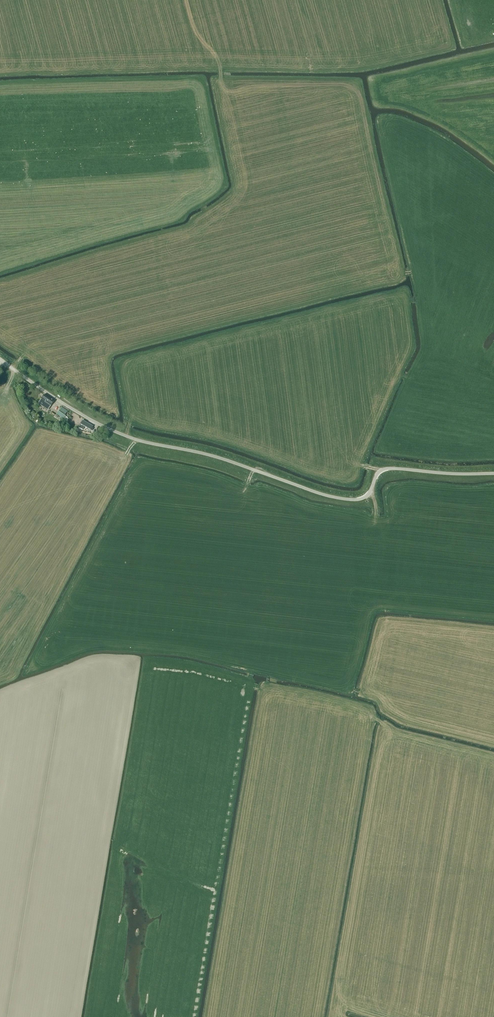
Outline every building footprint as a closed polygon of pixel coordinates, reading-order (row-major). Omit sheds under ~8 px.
[(53,401),(44,395),(38,403),(48,410),(53,401)] [(63,419),(65,416),(64,415),(67,411),(61,407),(56,414),(63,419)] [(83,421),(78,428),(82,430),(84,427),(90,430),(93,427),(93,426),(82,420),(82,421),(83,421)]
